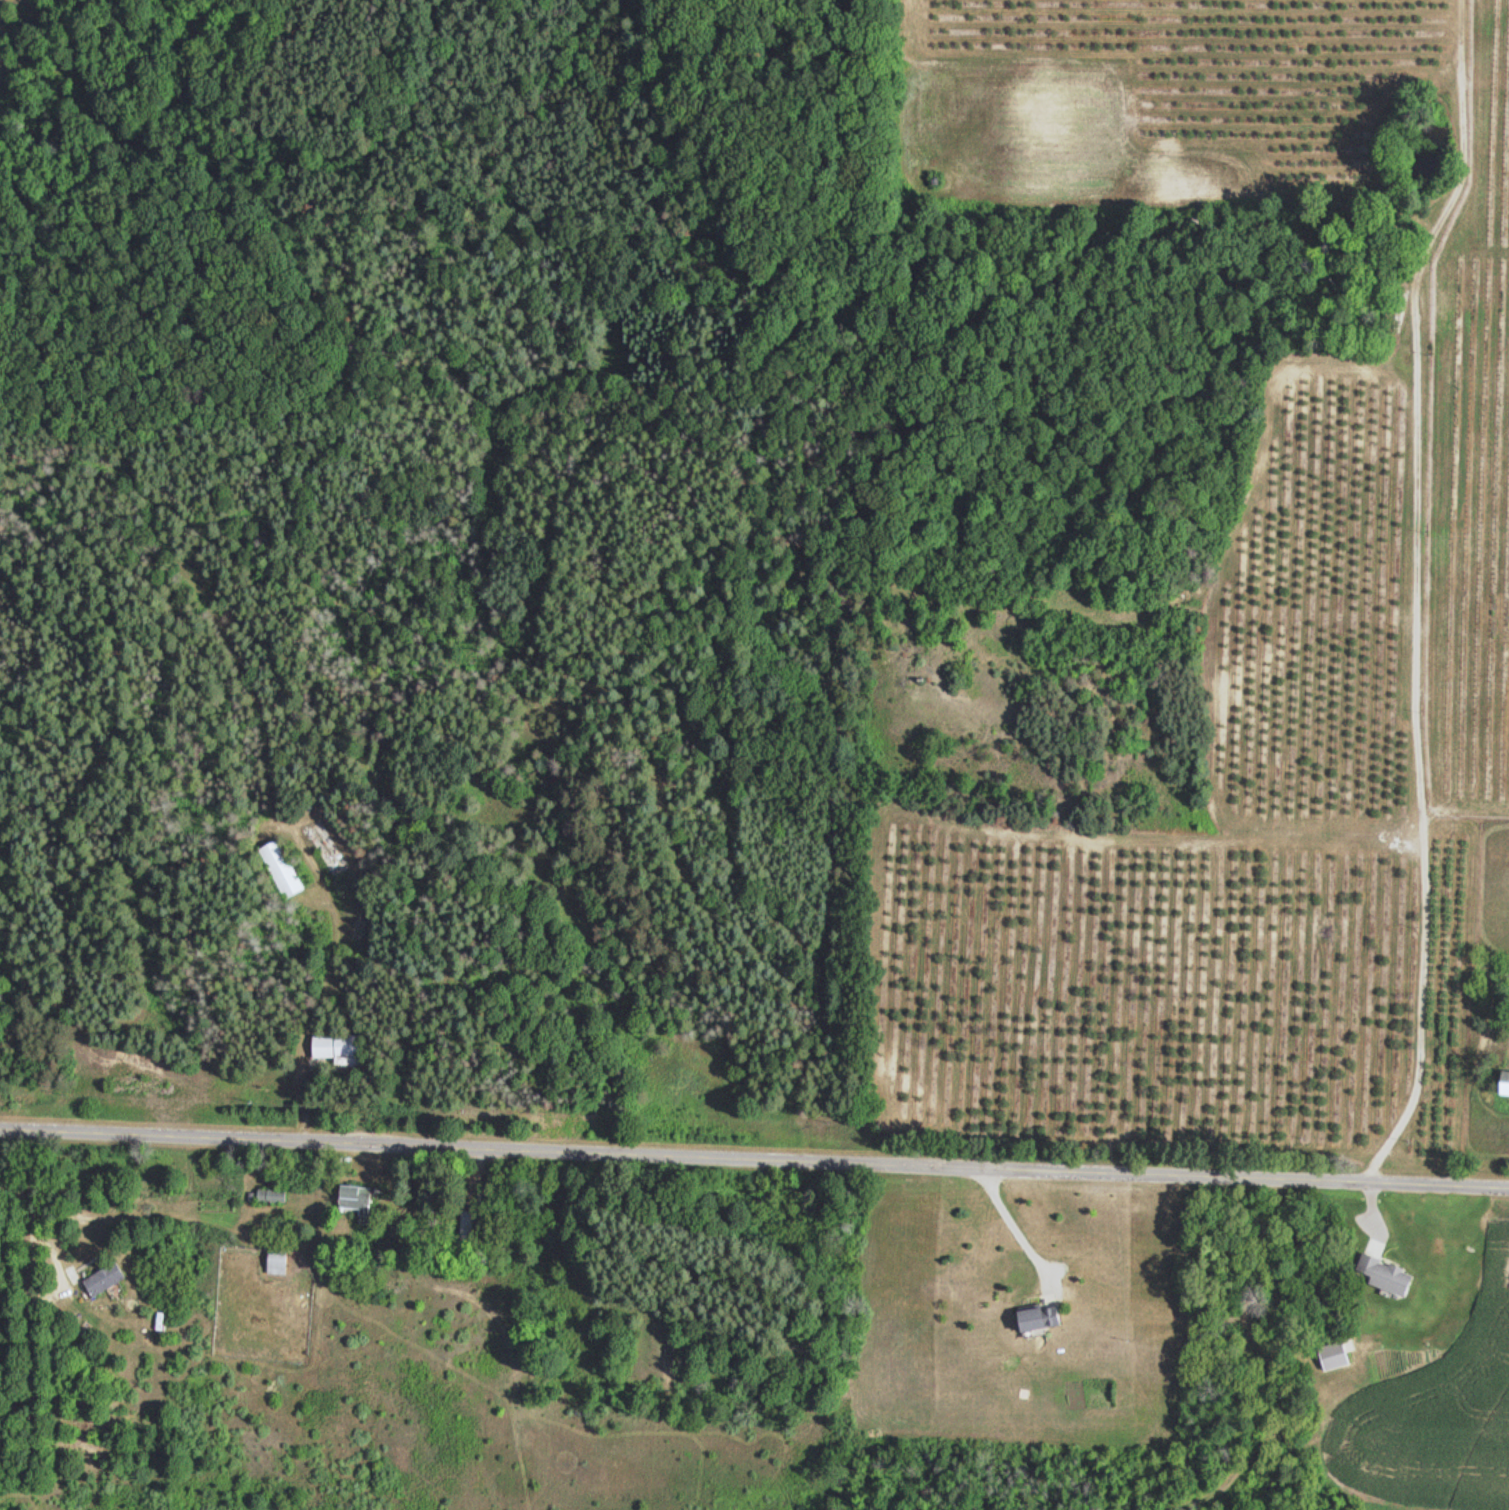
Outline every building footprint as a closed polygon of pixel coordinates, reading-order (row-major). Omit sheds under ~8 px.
[(280,901),(301,892),(277,839),(256,848),(280,901)] [(333,1073),(362,1074),(362,1038),(310,1037),(310,1060),(333,1060),(333,1073)] [(1508,1096),(1508,1073),(1492,1072),(1491,1095),(1508,1096)] [(356,1227),(372,1226),(371,1187),(334,1188),(334,1210),(355,1210),(356,1227)] [(280,1191),(252,1191),(252,1204),(280,1204),(280,1191)] [(284,1277),(284,1252),(263,1252),(263,1277),(284,1277)] [(1364,1286),(1398,1297),(1406,1272),(1359,1256),(1354,1272),(1367,1277),(1364,1286)] [(78,1283),(87,1299),(120,1280),(111,1263),(78,1283)] [(1009,1311),(1010,1331),(1051,1329),(1050,1309),(1009,1311)] [(1320,1343),(1316,1366),(1342,1370),(1345,1347),(1320,1343)]
